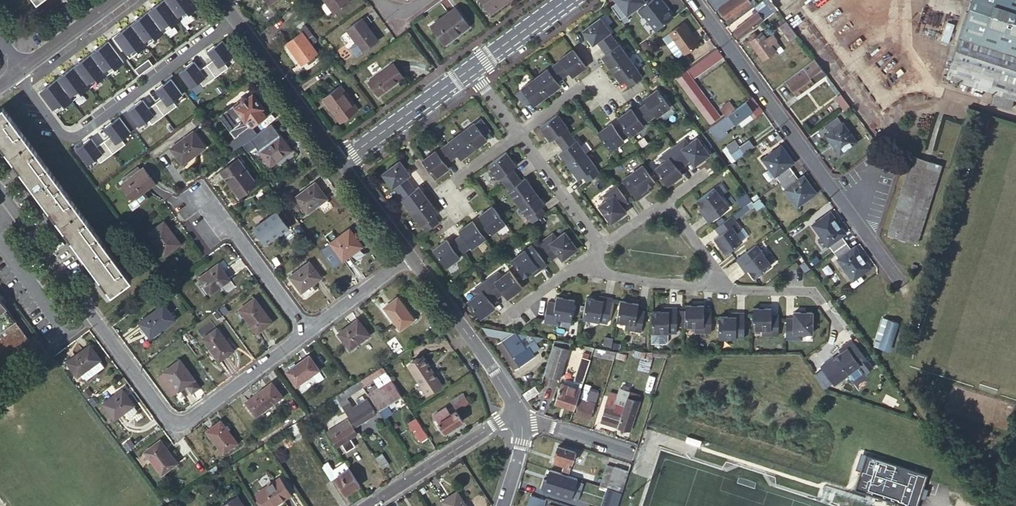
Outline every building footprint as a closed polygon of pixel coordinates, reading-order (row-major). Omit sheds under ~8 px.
[(170,0),(155,11),(168,25),(182,14),(170,0)] [(199,0),(172,0),(183,13),(199,1),(199,0)] [(351,2),(349,0),(327,0),(336,13),(351,2)] [(511,0),(484,0),(493,13),(511,0)] [(638,11),(643,18),(644,17),(655,32),(672,19),(662,4),(663,4),(660,0),(653,0),(638,11)] [(706,1),(714,13),(722,7),(732,0),(706,0),(706,1)] [(722,7),(724,9),(720,12),(726,20),(750,2),(754,8),(764,0),(732,0),(722,7)] [(770,0),(764,0),(754,8),(758,13),(747,21),(745,18),(740,22),(741,25),(734,30),(735,32),(734,34),(736,37),(738,37),(740,38),(778,11),(770,0)] [(996,92),(1014,98),(1015,99),(1015,0),(964,0),(941,74),(996,92)] [(446,44),(470,27),(457,8),(433,26),(446,44)] [(166,26),(154,12),(140,23),(152,37),(166,26)] [(363,19),(368,25),(373,21),(369,15),(363,19)] [(597,41),(601,48),(614,39),(609,33),(611,32),(600,18),(583,31),(593,44),(597,41)] [(364,51),(379,40),(368,25),(363,19),(348,30),(364,51)] [(798,38),(785,20),(780,24),(782,27),(780,28),(791,43),(798,38)] [(678,58),(684,54),(698,44),(683,23),(669,34),(673,40),(666,45),(675,57),(678,58)] [(151,38),(138,24),(123,36),(136,50),(151,38)] [(303,65),(318,54),(311,45),(317,40),(306,26),(300,31),(303,34),(288,45),(303,65)] [(762,62),(775,53),(770,46),(774,43),(777,42),(772,35),(766,40),(761,34),(760,35),(758,32),(748,39),(750,41),(749,43),(762,62)] [(673,40),(669,34),(662,39),(666,45),(673,40)] [(205,50),(219,67),(234,55),(220,38),(205,50)] [(618,45),(614,39),(601,48),(606,54),(602,57),(612,70),(629,57),(619,44),(618,45)] [(125,58),(112,43),(98,56),(110,70),(125,58)] [(770,46),(775,53),(776,54),(780,51),(774,43),(770,46)] [(561,60),(555,65),(564,77),(570,72),(573,77),(587,66),(574,49),(560,59),(561,60)] [(723,58),(716,50),(686,72),(686,73),(678,80),(694,103),(691,105),(696,111),(699,109),(710,124),(719,118),(692,81),(723,58)] [(109,71),(97,56),(81,68),(94,83),(109,71)] [(639,71),(629,57),(612,70),(621,83),(625,80),(630,86),(642,77),(638,71),(639,71)] [(178,72),(189,88),(207,76),(195,60),(178,72)] [(815,61),(786,83),(796,97),(825,76),(815,61)] [(380,95),(405,77),(396,65),(371,83),(380,95)] [(548,69),(535,78),(548,95),(561,86),(558,82),(564,77),(555,65),(549,70),(548,69)] [(92,84),(80,69),(65,81),(77,96),(92,84)] [(156,85),(163,103),(181,96),(174,77),(156,85)] [(522,89),(516,94),(525,106),(531,101),(534,105),(548,95),(535,78),(521,88),(522,89)] [(76,97),(64,82),(48,93),(60,109),(76,97)] [(342,122),(359,109),(342,87),(325,99),(342,122)] [(670,106),(657,89),(644,98),(647,102),(641,107),(649,119),(655,115),(656,116),(670,106)] [(1014,98),(996,92),(993,103),(1011,109),(1014,98)] [(254,137),(257,134),(253,127),(262,121),(261,120),(269,114),(253,93),(248,97),(247,96),(246,96),(245,96),(244,96),(243,97),(242,97),(242,99),(242,100),(220,116),(235,138),(227,144),(233,152),(242,145),(254,137)] [(843,112),(849,108),(840,96),(834,100),(843,112)] [(144,97),(126,109),(137,126),(155,114),(144,97)] [(762,112),(752,98),(735,110),(728,116),(709,129),(718,141),(729,133),(726,130),(735,124),(746,115),(754,118),(762,112)] [(728,116),(735,110),(730,104),(723,109),(728,116)] [(0,109),(0,143),(112,294),(131,280),(3,107),(0,109)] [(649,119),(641,107),(634,111),(631,107),(618,117),(621,122),(629,134),(630,135),(644,125),(643,123),(649,119)] [(556,145),(569,136),(564,130),(568,127),(558,113),(541,126),(551,140),(552,139),(556,145)] [(117,142),(131,130),(118,114),(103,127),(117,142)] [(739,129),(754,118),(746,115),(735,124),(739,129)] [(835,118),(823,127),(826,132),(824,135),(839,155),(856,143),(841,122),(839,123),(835,118)] [(475,123),(462,132),(474,149),(487,140),(484,136),(490,131),(481,119),(475,123)] [(956,136),(958,137),(962,124),(946,120),(936,153),(950,158),(956,136)] [(629,134),(621,122),(615,126),(612,122),(598,132),(611,149),(624,139),(623,138),(629,134)] [(86,164),(103,152),(97,144),(109,135),(102,126),(74,147),(86,164)] [(207,149),(194,132),(171,148),(185,166),(207,149)] [(449,143),(443,147),(452,159),(458,155),(461,159),(474,149),(462,132),(448,142),(449,143)] [(292,150),(280,135),(262,148),(273,164),(292,150)] [(587,153),(577,140),(573,143),(569,136),(556,145),(561,151),(560,152),(570,165),(587,153)] [(254,137),(242,145),(247,151),(258,143),(254,137)] [(686,139),(673,148),(685,165),(691,161),(695,166),(701,161),(704,159),(710,155),(697,138),(689,144),(686,139)] [(723,149),(734,163),(754,148),(749,141),(740,148),(734,141),(723,149)] [(436,150),(422,160),(435,178),(449,168),(446,164),(452,159),(443,147),(437,151),(436,150)] [(685,165),(673,148),(660,157),(663,162),(655,168),(667,185),(673,181),(676,179),(682,174),(679,169),(685,165)] [(776,177),(781,183),(792,175),(787,168),(792,165),(781,148),(762,162),(774,178),(776,177)] [(506,152),(488,165),(499,179),(500,178),(504,183),(516,175),(512,169),(516,166),(506,152)] [(596,166),(587,153),(570,165),(580,179),(581,178),(585,184),(597,175),(592,169),(596,166)] [(938,165),(909,156),(885,232),(915,241),(938,165)] [(258,184),(239,159),(221,172),(240,197),(258,184)] [(399,160),(382,173),(392,187),(394,186),(398,192),(410,183),(406,177),(409,174),(399,160)] [(643,165),(622,180),(637,200),(646,193),(644,190),(648,187),(656,182),(643,165)] [(144,168),(140,171),(124,182),(121,185),(131,197),(133,200),(143,193),(155,183),(144,168)] [(124,182),(140,171),(138,168),(123,180),(124,182)] [(516,175),(504,183),(509,190),(508,190),(518,204),(535,191),(525,178),(521,181),(516,175)] [(792,175),(781,183),(786,190),(784,192),(796,208),(815,195),(802,179),(798,182),(792,175)] [(327,198),(315,183),(297,196),(308,210),(309,212),(327,198)] [(410,183),(398,192),(402,198),(401,199),(411,212),(428,200),(418,186),(414,189),(410,183)] [(616,186),(604,195),(607,200),(599,206),(611,223),(617,219),(620,216),(626,212),(622,207),(629,202),(616,186)] [(729,208),(714,188),(697,200),(703,207),(706,212),(703,214),(709,223),(729,208)] [(544,204),(535,191),(518,204),(527,217),(528,216),(533,222),(545,213),(540,207),(544,204)] [(148,199),(143,193),(133,200),(131,197),(127,200),(134,210),(148,199)] [(297,196),(294,198),(305,212),(308,210),(297,196)] [(428,200),(411,212),(421,226),(422,225),(426,231),(429,229),(438,222),(434,216),(438,213),(428,200)] [(505,223),(492,206),(479,216),(482,220),(475,224),(484,236),(491,232),(491,233),(505,223)] [(279,232),(279,233),(288,227),(277,211),(254,228),(265,242),(279,232)] [(835,253),(846,245),(840,237),(844,235),(829,215),(812,226),(827,247),(829,245),(835,253)] [(741,229),(732,217),(715,229),(720,235),(715,239),(719,245),(722,248),(726,254),(742,241),(736,233),(741,229)] [(475,224),(472,220),(459,230),(462,235),(455,239),(464,251),(470,247),(471,248),(485,237),(484,236),(475,224)] [(180,244),(164,222),(148,233),(165,255),(180,244)] [(951,225),(946,224),(938,249),(942,251),(951,225)] [(330,243),(332,246),(341,258),(343,261),(362,246),(357,239),(354,236),(349,229),(330,243)] [(553,233),(540,242),(552,259),(558,254),(562,259),(568,255),(571,252),(577,248),(565,231),(556,238),(553,233)] [(281,236),(279,233),(279,232),(265,242),(268,246),(281,236)] [(458,256),(464,251),(455,239),(449,243),(446,239),(433,250),(446,267),(459,257),(458,256)] [(532,245),(511,260),(524,277),(531,272),(535,268),(538,272),(547,265),(532,245)] [(771,266),(756,245),(736,260),(743,269),(746,266),(749,271),(754,278),(771,266)] [(851,252),(846,245),(835,253),(840,259),(838,261),(853,281),(869,269),(855,249),(851,252)] [(341,258),(332,246),(328,249),(336,261),(341,258)] [(322,277),(310,262),(291,276),(302,292),(322,277)] [(938,264),(934,262),(925,288),(930,290),(938,264)] [(230,280),(219,264),(199,278),(211,294),(230,280)] [(485,281),(497,298),(503,294),(507,299),(513,294),(517,292),(522,288),(510,271),(501,277),(498,272),(485,281)] [(467,301),(479,318),(486,314),(489,312),(495,307),(491,302),(497,298),(485,281),(472,291),(476,295),(467,301)] [(564,298),(556,296),(555,303),(548,301),(544,321),(559,324),(561,318),(571,320),(575,300),(568,299),(564,298)] [(612,299),(601,296),(600,300),(595,299),(586,298),(582,318),(607,323),(612,299)] [(416,321),(398,297),(384,307),(403,331),(416,321)] [(4,366),(9,353),(24,353),(29,339),(16,321),(17,321),(0,298),(0,367),(4,366)] [(273,322),(255,298),(239,309),(257,333),(273,322)] [(627,302),(620,301),(616,321),(626,323),(625,329),(641,332),(645,312),(637,310),(638,304),(631,303),(627,302)] [(176,319),(164,304),(139,322),(151,338),(176,319)] [(692,306),(685,305),(685,326),(695,327),(695,333),(711,333),(711,312),(704,312),(704,306),(696,306),(692,306)] [(660,311),(651,311),(651,332),(677,333),(677,308),(666,308),(666,312),(660,311)] [(760,309),(753,309),(752,330),(763,330),(763,336),(778,336),(779,316),(771,315),(772,309),(764,309),(760,309)] [(745,314),(733,313),(733,317),(728,317),(719,317),(718,338),(744,339),(745,314)] [(812,334),(812,313),(805,313),(801,313),(794,313),(794,319),(786,319),(786,340),(802,340),(802,334),(812,334)] [(898,321),(883,317),(874,345),(889,349),(898,321)] [(370,335),(358,319),(339,333),(351,349),(370,335)] [(504,330),(483,326),(487,332),(499,335),(502,339),(498,342),(516,366),(533,354),(524,341),(525,335),(504,330)] [(234,350),(217,328),(203,338),(220,361),(234,350)] [(554,340),(545,373),(560,378),(570,343),(554,340)] [(852,340),(843,346),(846,350),(841,353),(834,358),(846,375),(867,360),(852,340)] [(78,376),(81,374),(100,360),(101,359),(90,344),(67,362),(78,376)] [(607,357),(614,360),(617,351),(607,350),(607,351),(609,352),(607,357)] [(320,369),(309,356),(287,372),(298,386),(320,369)] [(442,385),(423,356),(409,366),(427,394),(442,385)] [(556,402),(574,408),(590,360),(583,357),(575,381),(568,378),(566,379),(565,380),(564,382),(562,382),(556,402)] [(638,369),(649,370),(650,359),(639,358),(638,369)] [(100,360),(81,374),(85,381),(105,366),(100,360)] [(195,380),(180,360),(164,372),(179,391),(195,380)] [(388,372),(385,365),(361,381),(365,387),(388,372)] [(397,386),(393,379),(371,393),(381,409),(401,395),(396,387),(397,386)] [(365,387),(361,381),(355,384),(336,397),(350,419),(352,418),(357,426),(376,414),(366,399),(353,407),(348,398),(365,387)] [(282,396),(272,383),(246,402),(256,416),(282,396)] [(538,384),(524,393),(523,394),(527,400),(542,389),(538,384)] [(115,419),(125,411),(134,405),(135,404),(123,388),(103,403),(115,419)] [(628,391),(621,389),(619,395),(617,400),(625,402),(626,397),(628,391)] [(600,421),(617,426),(629,430),(638,400),(626,397),(625,402),(624,405),(616,402),(617,400),(619,395),(610,392),(606,403),(600,421)] [(469,403),(463,393),(451,401),(457,411),(469,403)] [(582,394),(581,397),(596,402),(597,399),(582,394)] [(596,402),(581,397),(576,414),(591,419),(596,402)] [(134,405),(125,411),(130,417),(138,411),(134,405)] [(434,415),(436,419),(439,423),(445,432),(463,421),(456,411),(451,415),(446,408),(434,415)] [(313,412),(308,415),(297,422),(301,427),(314,419),(317,424),(320,422),(313,412)] [(428,437),(416,418),(409,422),(421,442),(428,437)] [(357,434),(348,419),(328,432),(337,447),(357,434)] [(238,443),(221,421),(207,431),(224,453),(238,443)] [(298,441),(304,437),(295,424),(289,428),(298,441)] [(160,439),(145,451),(162,474),(177,462),(160,439)] [(576,452),(558,447),(554,457),(556,458),(554,462),(565,466),(563,473),(569,474),(576,452)] [(382,453),(375,457),(382,468),(390,464),(382,453)] [(868,457),(857,489),(909,505),(915,505),(925,475),(868,457)] [(326,464),(323,467),(332,481),(336,478),(332,473),(326,464)] [(349,469),(346,464),(332,473),(336,478),(349,469)] [(607,488),(614,467),(607,464),(600,486),(607,488)] [(622,493),(629,471),(614,467),(607,488),(622,493)] [(346,495),(360,485),(349,469),(336,478),(346,495)] [(550,475),(534,470),(527,492),(543,498),(550,475)] [(280,478),(257,493),(266,505),(273,505),(291,494),(280,478)] [(622,493),(607,488),(603,502),(615,505),(618,505),(622,493)] [(458,492),(443,502),(446,505),(467,505),(458,492)] [(237,496),(222,505),(244,505),(237,496)]
